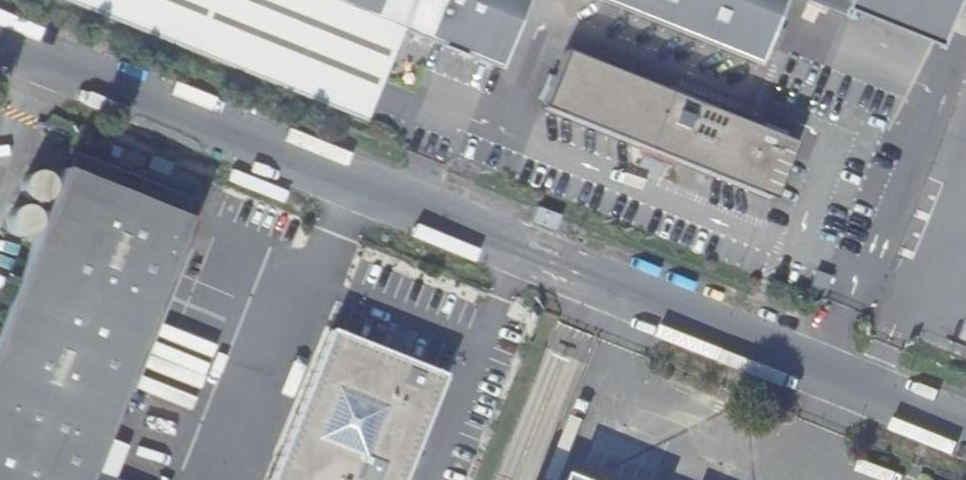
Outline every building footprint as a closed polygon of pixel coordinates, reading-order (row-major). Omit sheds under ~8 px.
[(402,34),(498,72),(528,0),(51,0),(361,127),(402,34)] [(591,0),(761,68),(788,0),(591,0)] [(840,18),(842,11),(938,50),(958,0),(795,0),(840,18)] [(565,50),(542,109),(774,202),(797,145),(565,50)] [(113,477),(127,445),(104,436),(199,202),(73,155),(65,174),(61,172),(0,324),(0,479),(121,479),(113,477)] [(443,380),(329,335),(269,479),(402,479),(443,380)] [(649,457),(654,445),(597,421),(591,434),(649,457)] [(649,457),(591,434),(584,452),(555,441),(539,479),(705,479),(649,457)] [(654,445),(723,472),(726,466),(657,438),(654,445)] [(649,457),(705,479),(720,479),(723,472),(654,445),(649,457)]
